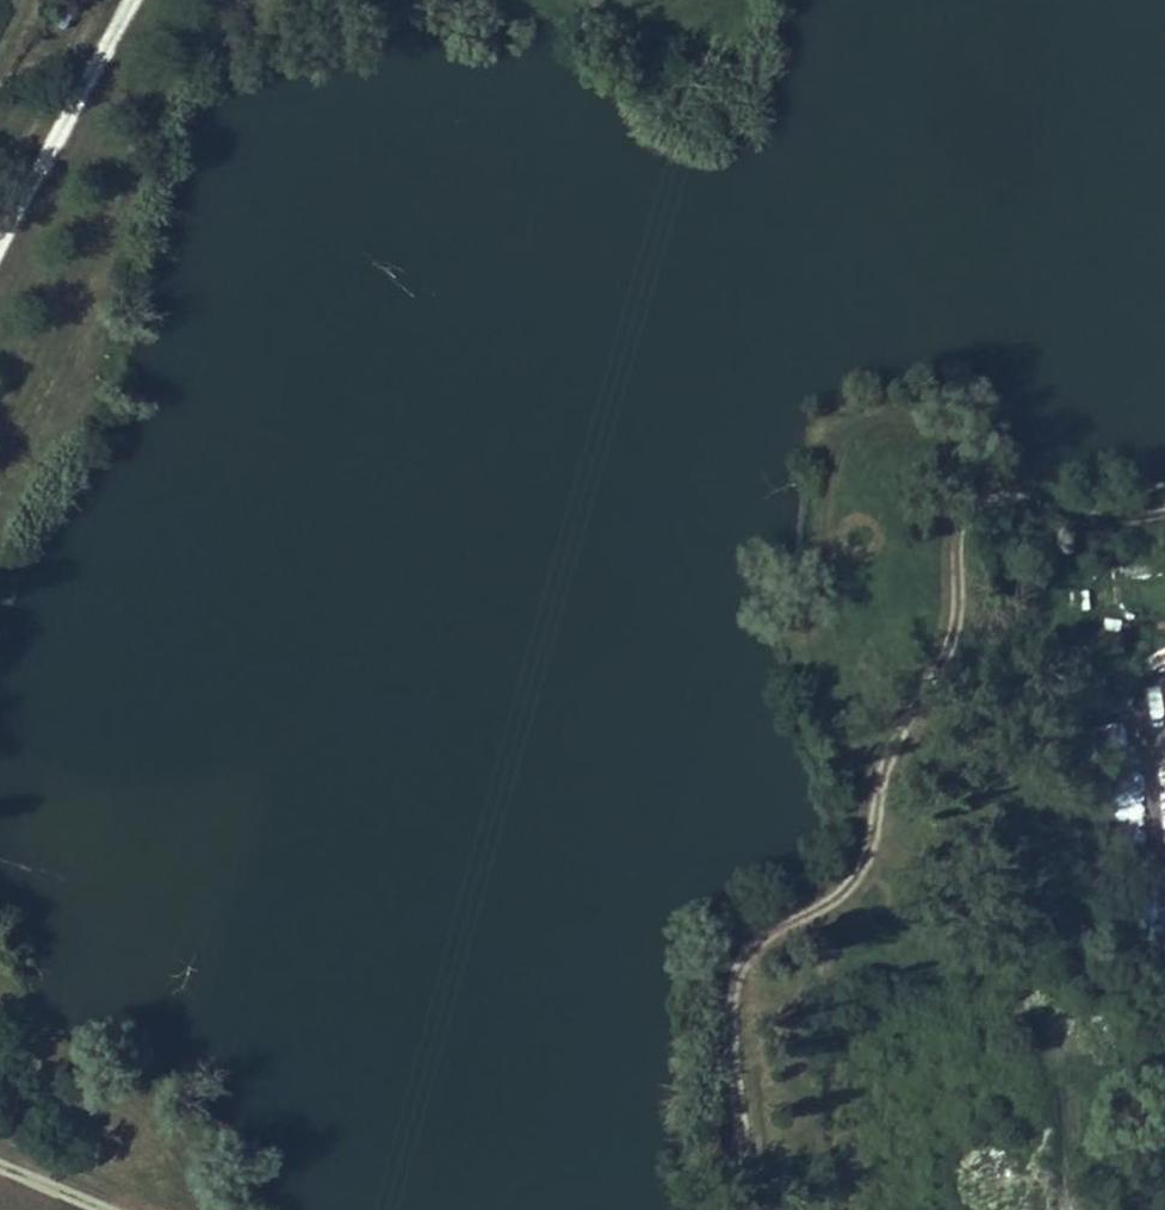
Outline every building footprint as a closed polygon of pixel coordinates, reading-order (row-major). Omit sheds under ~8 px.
[(549,16),(564,19),(568,0),(552,0),(549,16)]
